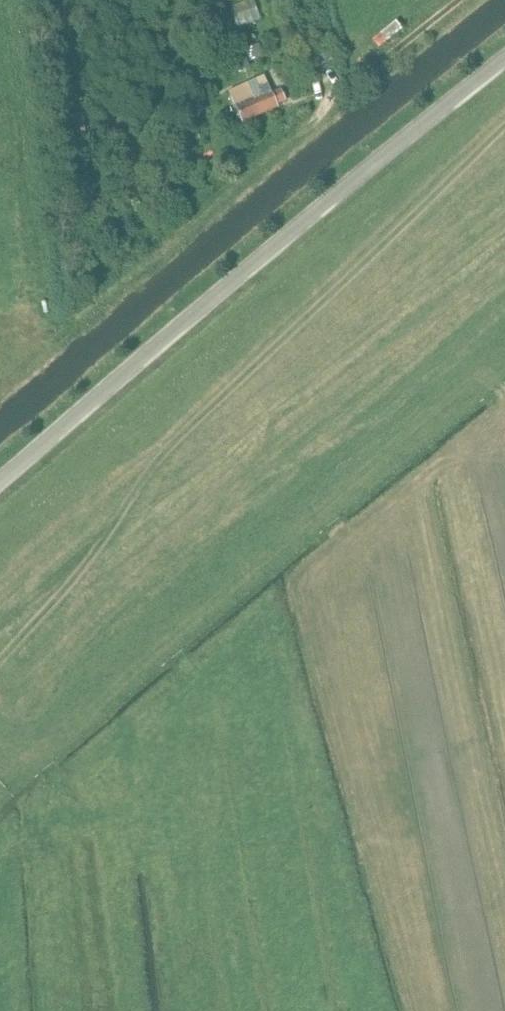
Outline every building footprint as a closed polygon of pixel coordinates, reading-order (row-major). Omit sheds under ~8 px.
[(261,17),(256,0),(241,0),(230,3),(237,25),(261,17)] [(230,92),(242,121),(278,106),(265,77),(230,92)]
